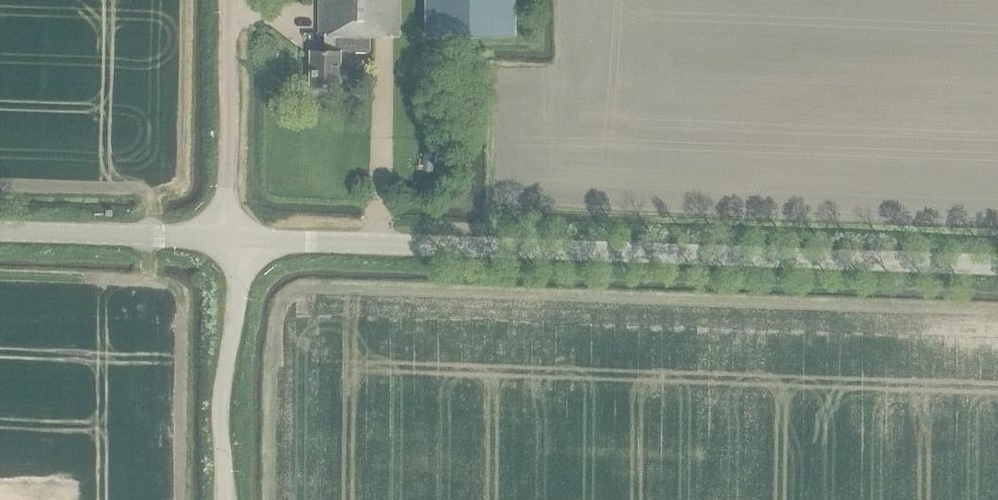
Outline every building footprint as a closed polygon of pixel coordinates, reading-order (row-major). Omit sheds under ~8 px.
[(402,0),(320,0),(320,37),(326,37),(326,52),(313,52),(313,87),(343,87),(343,52),(370,52),(370,37),(402,37),(402,0)] [(516,37),(516,0),(426,0),(426,37),(516,37)]
